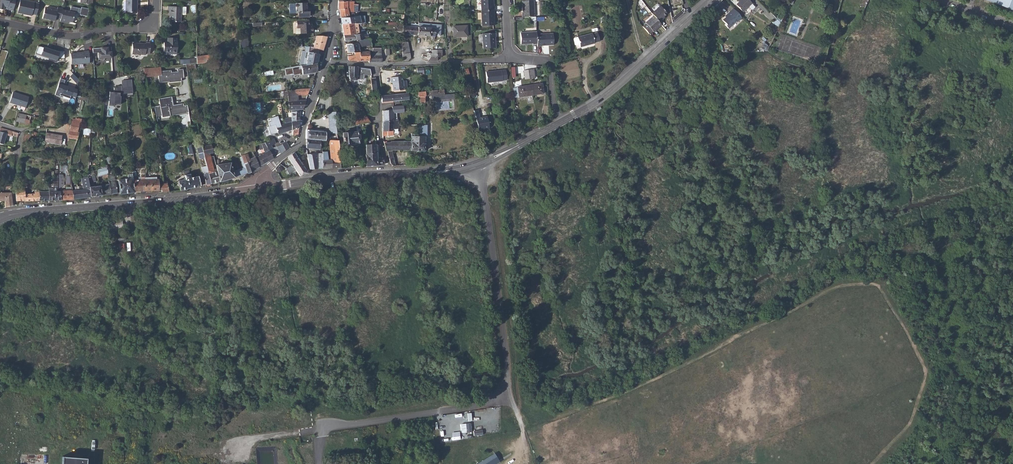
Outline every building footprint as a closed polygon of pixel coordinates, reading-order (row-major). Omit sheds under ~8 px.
[(13,10),(15,0),(0,0),(0,8),(3,9),(4,7),(4,5),(8,6),(7,8),(7,9),(13,10)] [(27,0),(20,0),(17,12),(31,15),(32,13),(36,14),(39,3),(27,0)] [(125,6),(127,6),(126,12),(136,12),(136,5),(135,5),(135,3),(136,3),(136,0),(125,0),(125,6)] [(339,0),(338,9),(339,9),(340,17),(355,16),(355,14),(354,14),(354,1),(352,1),(339,0)] [(482,12),(495,11),(494,7),(493,0),(481,0),(482,12)] [(522,17),(533,16),(535,16),(534,0),(522,0),(523,13),(522,13),(522,17)] [(736,5),(743,12),(752,3),(749,0),(739,0),(740,1),(736,5)] [(1012,12),(1012,0),(984,0),(1012,12)] [(306,4),(296,4),(296,13),(298,13),(299,17),(309,16),(309,12),(307,12),(306,4)] [(89,9),(71,6),(70,11),(63,9),(61,18),(60,21),(68,22),(68,21),(72,22),(74,13),(87,15),(89,9)] [(168,6),(167,10),(170,10),(169,22),(180,22),(181,15),(185,15),(185,7),(168,6)] [(653,16),(659,22),(662,20),(661,18),(667,13),(660,6),(652,14),(653,16)] [(57,7),(57,10),(45,7),(42,18),(51,19),(51,18),(55,19),(55,17),(61,18),(63,9),(63,8),(57,7)] [(742,18),(733,9),(730,12),(727,15),(728,16),(723,21),(726,24),(725,25),(728,29),(737,20),(738,21),(742,18)] [(495,11),(482,12),(483,27),(495,26),(494,15),(495,15),(495,11)] [(659,22),(653,16),(646,23),(646,24),(643,27),(650,34),(653,31),(654,32),(658,28),(657,28),(661,24),(659,22)] [(308,20),(297,21),(297,28),(300,28),(300,34),(312,33),(312,26),(311,26),(311,23),(309,23),(308,20)] [(361,23),(342,23),(344,31),(353,30),(353,34),(363,33),(361,24),(361,23)] [(402,31),(402,34),(402,38),(405,38),(406,34),(417,35),(418,27),(403,25),(402,29),(402,31)] [(467,25),(454,26),(455,37),(468,35),(467,25)] [(435,29),(418,27),(417,35),(435,37),(435,29)] [(543,33),(537,33),(538,43),(538,46),(542,45),(555,44),(554,32),(550,32),(550,30),(549,29),(543,29),(543,33)] [(537,33),(537,31),(519,32),(520,43),(533,43),(538,43),(537,33)] [(496,33),(483,34),(485,50),(497,49),(496,37),(496,33)] [(579,45),(580,47),(594,43),(599,41),(598,36),(599,35),(599,33),(597,33),(592,34),(591,33),(573,39),(573,40),(574,45),(576,46),(579,45)] [(314,40),(313,48),(319,49),(321,50),(322,51),(327,37),(315,36),(312,37),(312,39),(314,40)] [(240,46),(248,46),(248,37),(240,37),(240,46)] [(164,43),(164,52),(177,52),(177,44),(176,43),(176,39),(168,38),(168,43),(164,43)] [(131,43),(131,54),(145,55),(145,53),(149,53),(149,42),(145,42),(145,43),(131,43)] [(408,42),(402,42),(402,48),(403,61),(408,61),(409,60),(409,59),(411,58),(408,42)] [(357,43),(346,44),(348,52),(355,52),(359,52),(358,46),(357,43)] [(37,45),(35,53),(48,57),(48,59),(55,61),(56,58),(62,58),(62,50),(50,48),(49,48),(49,49),(37,45)] [(300,64),(300,65),(317,62),(319,49),(313,48),(309,46),(306,62),(302,61),(302,64),(300,64)] [(111,47),(92,48),(93,53),(98,53),(98,59),(104,60),(104,58),(111,58),(111,47)] [(428,53),(427,57),(429,60),(437,60),(437,57),(442,56),(442,49),(432,50),(432,53),(428,53)] [(70,53),(71,64),(89,63),(88,50),(84,51),(79,52),(79,53),(76,53),(70,53)] [(355,54),(348,56),(348,60),(360,61),(369,60),(369,52),(359,52),(355,52),(355,54)] [(381,52),(369,52),(369,60),(369,62),(382,62),(381,52)] [(210,54),(196,56),(196,59),(196,63),(211,61),(210,54)] [(300,65),(284,68),(285,74),(292,74),(293,72),(299,69),(302,68),(302,75),(316,72),(317,62),(300,65)] [(160,66),(144,68),(145,77),(158,76),(159,82),(168,81),(168,80),(169,80),(170,82),(181,81),(181,78),(183,77),(182,68),(177,69),(177,71),(171,72),(171,70),(161,71),(160,66)] [(349,76),(350,79),(356,79),(357,74),(372,75),(371,68),(349,66),(349,76)] [(507,69),(487,71),(488,82),(503,81),(503,80),(507,80),(507,69)] [(534,69),(525,70),(526,79),(535,78),(534,69)] [(402,76),(390,77),(391,82),(392,82),(393,90),(403,89),(402,76)] [(65,80),(60,78),(54,95),(62,98),(62,96),(69,99),(70,96),(76,98),(76,96),(77,89),(63,85),(65,80)] [(122,81),(122,86),(123,93),(123,94),(133,93),(132,80),(122,81)] [(542,83),(518,87),(519,97),(539,94),(544,93),(542,83)] [(122,86),(118,86),(118,88),(115,88),(114,92),(110,92),(109,105),(114,106),(114,104),(120,105),(121,96),(120,96),(120,93),(123,93),(122,86)] [(294,90),(287,91),(288,101),(298,100),(298,95),(295,95),(294,90)] [(13,92),(12,93),(10,102),(26,106),(28,98),(28,96),(13,92)] [(408,92),(381,94),(382,101),(409,99),(408,92)] [(172,96),(159,98),(160,105),(154,106),(156,116),(162,115),(162,117),(170,116),(170,115),(188,112),(187,105),(184,105),(183,103),(173,105),(172,96)] [(298,100),(288,101),(288,110),(300,109),(303,109),(305,100),(298,100)] [(382,109),(382,120),(393,120),(393,112),(398,112),(403,111),(403,105),(392,106),(392,108),(382,109)] [(291,117),(284,120),(284,123),(291,122),(299,120),(300,111),(291,112),(291,117)] [(18,113),(16,119),(15,121),(32,125),(32,126),(36,126),(36,128),(39,128),(39,125),(41,125),(42,124),(41,122),(42,119),(39,118),(31,116),(18,113)] [(479,117),(476,118),(479,130),(489,128),(487,116),(481,117),(481,118),(480,119),(479,117)] [(299,120),(291,122),(291,130),(292,129),(292,135),(298,134),(298,127),(299,127),(299,120)] [(382,120),(382,131),(386,131),(387,135),(393,135),(392,127),(398,127),(398,125),(398,120),(393,120),(382,120)] [(67,138),(76,139),(78,132),(77,131),(79,122),(71,121),(70,130),(69,130),(67,138)] [(284,123),(275,126),(277,134),(291,130),(291,122),(284,123)] [(390,142),(383,143),(385,151),(388,151),(392,151),(393,150),(424,151),(424,136),(426,137),(426,123),(424,123),(418,124),(418,133),(411,133),(410,140),(408,140),(390,140),(390,142)] [(0,127),(0,128),(0,143),(3,144),(6,134),(11,136),(11,135),(17,137),(17,136),(17,133),(0,127)] [(306,130),(306,138),(320,139),(323,139),(326,139),(326,137),(329,137),(330,137),(330,135),(331,132),(306,130)] [(357,131),(342,132),(343,145),(350,145),(350,143),(357,142),(357,131)] [(45,132),(44,142),(59,144),(61,135),(45,132)] [(335,140),(329,139),(331,159),(332,168),(340,167),(337,132),(331,132),(330,135),(333,136),(333,137),(335,138),(335,140)] [(273,138),(264,142),(267,147),(268,150),(269,151),(273,148),(271,145),(276,143),(273,138)] [(320,139),(306,138),(306,147),(314,148),(320,149),(320,139)] [(277,147),(278,149),(281,153),(290,146),(288,141),(277,147)] [(376,150),(375,144),(365,144),(366,154),(365,154),(365,166),(373,165),(382,165),(384,163),(383,159),(376,159),(376,150)] [(211,145),(201,146),(203,153),(203,155),(209,153),(213,153),(211,145)] [(268,150),(264,152),(268,161),(273,159),(269,151),(268,150)] [(323,153),(322,168),(332,168),(331,159),(328,159),(327,151),(323,151),(323,153)] [(259,155),(254,157),(258,167),(268,161),(264,152),(259,155)] [(294,152),(287,156),(293,166),(301,162),(294,152)] [(209,153),(203,155),(204,158),(207,173),(210,184),(218,182),(216,171),(213,172),(210,157),(209,153)] [(317,153),(307,154),(310,169),(317,169),(317,153)] [(230,162),(215,164),(216,171),(218,182),(233,178),(252,171),(258,167),(254,157),(248,159),(246,154),(239,157),(243,167),(232,171),(230,162)] [(301,162),(293,166),(299,175),(300,177),(308,173),(306,171),(301,162)] [(106,167),(97,169),(98,176),(100,175),(102,175),(107,173),(107,172),(106,167)] [(134,170),(132,170),(132,174),(134,191),(141,191),(141,193),(145,192),(144,191),(144,180),(144,177),(141,177),(141,180),(135,180),(135,171),(134,171),(134,170)] [(177,180),(179,190),(200,186),(198,176),(190,178),(189,170),(183,171),(184,179),(177,180)] [(82,185),(80,185),(80,189),(79,189),(80,198),(90,197),(90,196),(89,187),(88,182),(88,178),(88,174),(86,175),(86,176),(81,177),(82,185)] [(118,180),(120,193),(120,194),(134,192),(134,191),(132,174),(130,174),(130,179),(118,180)] [(150,179),(144,180),(144,191),(158,190),(158,184),(158,179),(154,179),(150,179)] [(111,180),(108,180),(109,184),(111,194),(117,193),(115,184),(114,180),(111,180)] [(109,184),(99,185),(99,186),(101,195),(111,194),(109,184)] [(75,190),(71,190),(73,199),(80,198),(79,189),(80,189),(80,185),(77,186),(74,186),(75,190)] [(99,186),(89,187),(90,196),(101,195),(99,186)] [(331,186),(324,187),(324,191),(325,197),(332,197),(331,186)] [(24,190),(15,190),(16,201),(22,201),(39,201),(39,200),(39,191),(34,192),(34,193),(24,194),(24,190)] [(48,191),(39,191),(39,200),(49,200),(48,191)] [(0,192),(0,201),(4,201),(5,207),(12,206),(11,192),(0,192)] [(118,221),(109,222),(110,231),(123,229),(122,220),(118,221)] [(472,423),(462,423),(462,432),(472,432),(472,423)] [(491,455),(477,463),(492,463),(496,462),(491,455)]
